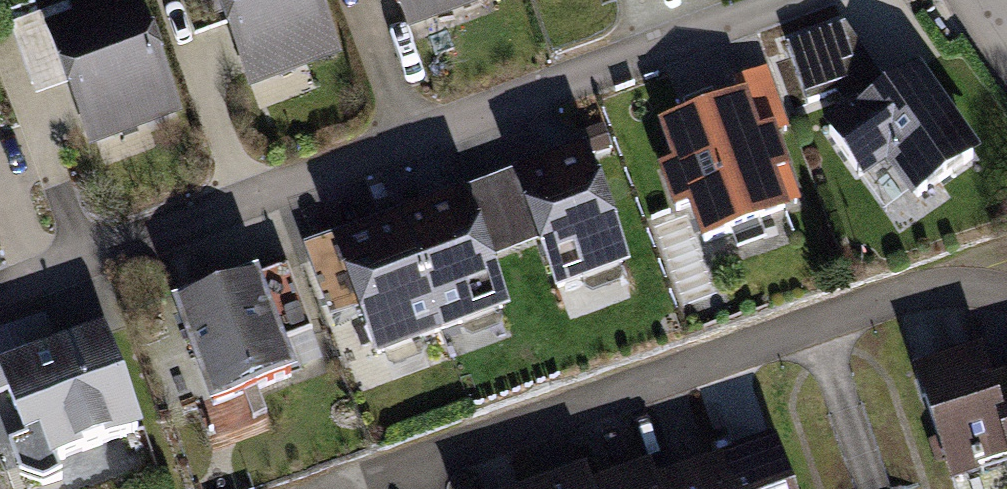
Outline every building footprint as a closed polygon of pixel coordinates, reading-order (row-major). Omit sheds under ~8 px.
[(191,24),(229,10),(250,68),(325,41),(310,0),(183,0),(191,24)] [(410,9),(435,0),(406,0),(410,9)] [(68,6),(11,26),(32,83),(69,69),(91,127),(166,99),(131,6),(75,26),(68,6)] [(835,93),(865,82),(844,26),(787,46),(808,103),(835,93)] [(890,90),(844,26),(865,82),(835,93),(852,117),(890,90)] [(741,101),(743,101),(756,138),(771,132),(772,135),(786,130),(765,70),(734,82),(741,101)] [(830,132),(860,175),(889,155),(918,196),(973,157),(913,74),(890,90),(852,117),(830,132)] [(741,101),(664,130),(677,167),(664,172),(678,210),(691,205),(705,242),(784,213),(770,176),(785,170),(772,135),(771,132),(756,138),(743,101),(741,101)] [(522,182),(520,183),(538,232),(558,287),(622,263),(584,159),(522,182)] [(520,177),(490,188),(509,240),(510,242),(538,232),(520,183),(522,182),(520,177)] [(460,199),(461,204),(463,203),(481,250),(509,240),(490,188),(460,199)] [(481,250),(463,203),(461,204),(401,226),(440,330),(502,307),(481,250)] [(440,330),(401,226),(340,249),(378,353),(440,330)] [(289,268),(255,280),(279,345),(312,333),(289,268)] [(255,280),(178,309),(213,404),(243,393),(252,419),(266,414),(257,388),(291,376),(279,345),(255,280)] [(7,388),(15,409),(36,418),(53,461),(137,430),(103,336),(55,354),(43,321),(0,336),(0,391),(7,388)] [(990,390),(980,359),(919,378),(938,439),(944,458),(946,462),(970,454),(975,470),(984,467),(982,462),(1006,454),(1006,444),(990,390)] [(990,390),(1006,444),(1006,384),(990,390)] [(936,460),(944,458),(938,439),(930,442),(936,460)] [(714,470),(721,488),(789,488),(775,449),(714,470)] [(714,470),(659,488),(721,488),(714,470)] [(649,474),(605,488),(654,488),(649,474)] [(584,479),(554,488),(588,488),(584,479)]
